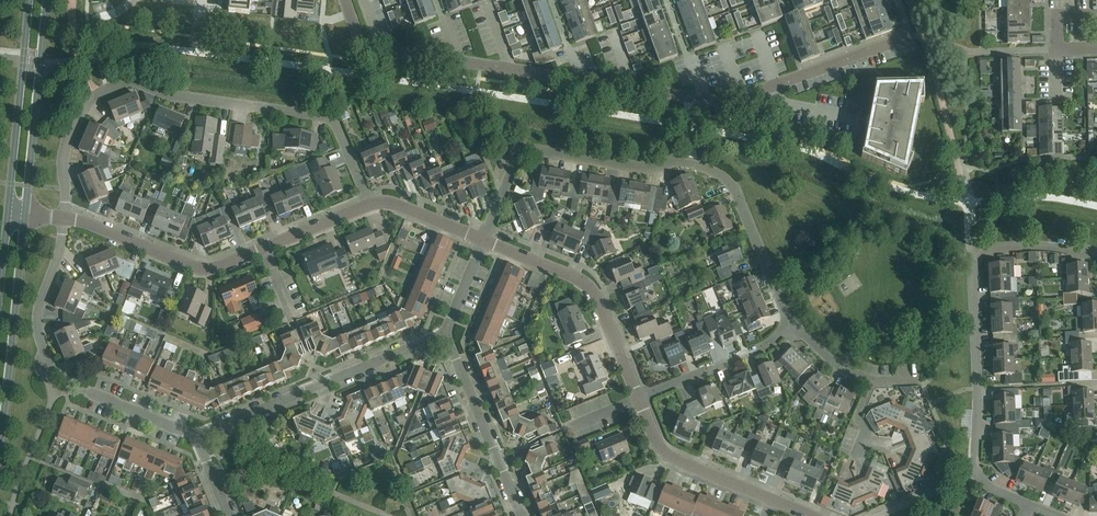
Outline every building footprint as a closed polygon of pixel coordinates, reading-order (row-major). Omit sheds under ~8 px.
[(229,12),(249,14),(251,2),(232,0),(230,0),(229,12)] [(286,0),(284,20),(298,21),(298,14),(303,15),(314,16),(315,4),(315,3),(286,0)] [(429,7),(426,0),(415,0),(406,3),(410,14),(429,7)] [(445,1),(449,13),(472,5),(470,0),(449,0),(445,1)] [(524,10),(543,4),(542,0),(521,0),(524,10)] [(564,10),(586,2),(585,0),(560,0),(564,10)] [(657,0),(639,7),(643,18),(661,11),(657,0)] [(704,8),(701,0),(691,0),(677,5),(682,16),(704,8)] [(753,3),(757,14),(775,8),(772,0),(762,0),(753,3)] [(792,3),(796,14),(803,11),(822,4),(821,0),(799,0),(792,3)] [(835,0),(834,0),(830,2),(833,9),(838,7),(835,0)] [(884,8),(881,0),(870,0),(853,6),(857,17),(884,8)] [(1026,7),(1026,0),(1006,0),(1006,8),(1026,7)] [(728,8),(725,1),(720,3),(723,10),(728,8)] [(567,20),(590,12),(586,2),(564,10),(567,20)] [(528,22),(547,15),(543,4),(524,10),(528,22)] [(429,7),(410,14),(415,26),(433,19),(429,7)] [(1007,20),(1026,19),(1026,7),(1006,8),(1007,20)] [(608,18),(613,16),(611,8),(605,10),(608,18)] [(686,27),(708,19),(704,8),(682,16),(686,27)] [(775,8),(757,14),(761,26),(779,19),(775,8)] [(884,8),(857,17),(861,28),(888,19),(884,8)] [(499,19),(507,16),(505,11),(497,14),(499,19)] [(647,29),(665,22),(661,11),(643,18),(647,29)] [(807,23),(803,11),(796,14),(784,18),(788,29),(807,23)] [(390,21),(395,20),(392,12),(387,14),(390,21)] [(571,31),(594,23),(590,12),(567,20),(571,31)] [(733,14),(736,22),(741,20),(739,12),(733,14)] [(533,33),(551,26),(547,15),(528,22),(533,33)] [(726,18),(728,25),(733,23),(730,15),(725,17),(726,18)] [(835,16),(838,24),(843,22),(841,15),(835,16)] [(507,16),(499,19),(501,24),(509,22),(507,16)] [(616,24),(613,16),(608,18),(611,26),(616,24)] [(690,39),(712,31),(708,19),(686,27),(690,39)] [(892,30),(888,19),(861,28),(866,40),(892,30)] [(1007,32),(1026,31),(1026,19),(1007,20),(1007,32)] [(395,20),(390,21),(393,29),(398,27),(395,20)] [(741,20),(736,22),(739,30),(744,28),(741,20)] [(651,40),(669,33),(665,22),(647,29),(651,40)] [(843,22),(838,24),(841,32),(846,30),(843,22)] [(594,23),(571,31),(576,43),(598,35),(594,23)] [(621,26),(622,30),(623,31),(630,28),(629,23),(621,26)] [(733,23),(728,25),(731,33),(736,31),(733,23)] [(792,40),(811,34),(807,23),(788,29),(792,40)] [(537,44),(555,37),(551,26),(533,33),(537,44)] [(712,31),(690,39),(694,50),(716,42),(712,31)] [(1007,44),(1026,43),(1026,31),(1007,32),(1007,44)] [(655,51),(673,45),(669,33),(651,40),(655,51)] [(811,34),(792,40),(797,52),(815,45),(811,34)] [(559,49),(555,37),(537,44),(540,53),(532,55),(535,64),(542,65),(555,61),(552,51),(559,49)] [(849,37),(844,39),(846,47),(852,45),(849,37)] [(678,56),(673,45),(655,51),(659,63),(678,56)] [(815,45),(797,52),(801,63),(819,56),(815,45)] [(519,50),(511,53),(513,58),(521,55),(519,50)] [(1000,74),(1019,73),(1019,61),(1000,61),(1000,74)] [(642,69),(640,64),(632,67),(634,72),(642,69)] [(1000,85),(1020,85),(1019,73),(1000,74),(1000,85)] [(875,84),(869,116),(870,116),(868,126),(861,158),(863,158),(905,176),(913,158),(910,157),(920,103),(924,103),(923,83),(877,84),(875,84)] [(1000,97),(1020,97),(1020,85),(1000,85),(1000,97)] [(122,100),(129,118),(142,112),(143,114),(152,111),(148,101),(139,104),(135,94),(122,100)] [(1001,109),(1020,109),(1020,97),(1000,97),(1001,109)] [(116,131),(118,128),(125,126),(123,120),(129,118),(122,100),(109,105),(113,115),(106,121),(116,131)] [(177,135),(182,124),(185,117),(160,107),(153,125),(177,135)] [(1038,120),(1061,120),(1061,107),(1038,108),(1038,120)] [(341,117),(348,114),(346,108),(338,111),(341,117)] [(1001,121),(1020,121),(1020,109),(1001,109),(1001,121)] [(388,118),(383,120),(386,129),(392,126),(388,118)] [(222,165),(225,142),(226,139),(214,137),(217,122),(197,119),(192,154),(210,156),(209,163),(222,165)] [(432,119),(422,123),(426,131),(435,127),(432,119)] [(1038,120),(1038,132),(1062,131),(1061,120),(1038,120)] [(85,137),(103,145),(107,137),(116,140),(121,136),(116,131),(106,121),(99,128),(91,124),(85,137)] [(1001,133),(1021,133),(1020,121),(1001,121),(1001,133)] [(235,142),(235,143),(235,147),(248,148),(249,146),(257,147),(259,137),(250,136),(251,129),(238,128),(238,124),(231,123),(229,141),(235,142)] [(285,131),(284,135),(274,133),(274,151),(287,150),(287,148),(315,152),(317,135),(285,131)] [(1062,131),(1038,132),(1038,144),(1062,143),(1062,131)] [(177,154),(183,139),(176,136),(170,151),(177,154)] [(103,145),(85,137),(79,151),(87,154),(87,164),(109,164),(109,157),(100,153),(103,145)] [(396,171),(389,153),(384,140),(377,143),(375,137),(369,139),(371,146),(378,163),(384,161),(389,174),(396,171)] [(327,149),(325,142),(316,146),(319,152),(327,149)] [(1039,156),(1062,155),(1062,143),(1038,144),(1039,156)] [(384,177),(378,163),(371,146),(359,151),(370,179),(375,177),(376,180),(384,177)] [(414,179),(407,161),(401,148),(389,153),(396,171),(402,169),(407,182),(414,179)] [(165,155),(161,165),(170,168),(174,158),(165,155)] [(432,187),(425,169),(419,156),(407,161),(414,179),(420,177),(425,190),(432,187)] [(338,177),(334,167),(328,170),(323,159),(310,164),(318,184),(319,184),(325,198),(342,190),(337,177),(338,177)] [(467,167),(480,197),(487,195),(481,182),(487,179),(480,161),(467,167)] [(85,191),(103,183),(98,172),(109,168),(109,164),(87,164),(87,174),(79,178),(85,191)] [(443,197),(450,195),(442,177),(437,164),(425,169),(432,187),(438,184),(443,197)] [(455,172),(462,189),(468,187),(473,200),(480,197),(467,167),(455,172)] [(537,197),(543,199),(544,189),(553,191),(556,171),(542,169),(540,180),(534,178),(531,192),(537,197)] [(556,171),(553,191),(561,192),(560,197),(572,199),(574,185),(568,184),(570,174),(556,171)] [(442,177),(450,195),(455,192),(461,205),(468,202),(462,189),(455,172),(442,177)] [(676,196),(695,188),(689,175),(671,183),(676,196)] [(574,185),(572,199),(584,201),(584,196),(593,197),(596,178),(582,176),(580,186),(574,185)] [(289,191),(283,194),(291,212),(303,207),(297,192),(303,189),(298,177),(291,180),(293,185),(287,188),(289,191)] [(612,206),(615,187),(609,186),(610,180),(596,178),(593,197),(601,199),(601,204),(612,206)] [(615,187),(612,206),(611,212),(618,213),(619,207),(624,208),(625,203),(633,204),(636,185),(622,182),(621,188),(615,187)] [(115,200),(117,194),(116,191),(108,195),(103,183),(85,191),(90,204),(103,199),(104,203),(112,206),(115,200)] [(129,217),(137,199),(129,196),(131,190),(121,185),(117,194),(115,200),(120,202),(116,212),(129,217)] [(652,212),(656,188),(636,185),(633,204),(641,206),(641,210),(652,212)] [(266,203),(261,192),(260,188),(253,191),(257,200),(245,205),(253,223),(266,217),(261,205),(266,203)] [(659,210),(661,196),(662,189),(656,188),(652,212),(658,214),(659,210)] [(700,202),(695,188),(676,196),(680,204),(675,206),(677,211),(700,202)] [(291,212),(283,194),(278,196),(276,192),(270,195),(268,190),(261,192),(266,203),(266,204),(273,202),(279,217),(291,212)] [(534,204),(544,200),(543,199),(537,197),(531,192),(522,196),(524,202),(514,206),(519,219),(537,212),(534,204)] [(146,213),(151,215),(157,200),(147,196),(144,202),(137,199),(129,217),(142,223),(146,213)] [(661,196),(659,210),(665,211),(668,197),(661,196)] [(157,200),(151,215),(156,217),(152,227),(166,232),(173,214),(165,211),(168,205),(157,200)] [(253,223),(245,205),(233,210),(230,201),(223,204),(225,208),(229,218),(234,216),(239,228),(253,223)] [(689,220),(702,215),(704,215),(700,206),(686,212),(689,220)] [(715,235),(732,228),(723,206),(706,213),(715,235)] [(231,222),(229,218),(225,208),(194,220),(192,220),(188,229),(190,230),(193,237),(199,235),(205,247),(231,237),(226,224),(231,222)] [(173,214),(166,232),(184,240),(188,229),(192,220),(194,216),(183,211),(181,217),(173,214)] [(535,228),(547,233),(553,220),(550,219),(542,222),(537,212),(519,219),(525,232),(535,228)] [(553,220),(547,233),(553,235),(550,243),(563,248),(571,230),(558,225),(559,222),(553,220)] [(385,244),(380,232),(372,235),(370,228),(345,238),(352,255),(376,245),(377,248),(385,244)] [(593,228),(591,233),(586,245),(591,247),(597,261),(615,253),(609,240),(612,239),(609,232),(602,235),(598,233),(599,231),(593,228)] [(571,230),(563,248),(576,254),(581,243),(586,245),(591,233),(586,230),(583,235),(571,230)] [(428,245),(449,254),(453,243),(433,234),(428,245)] [(707,245),(715,242),(712,235),(704,238),(707,245)] [(715,269),(720,281),(732,276),(728,265),(741,259),(735,243),(715,252),(721,267),(715,269)] [(374,251),(379,262),(383,260),(390,244),(374,251)] [(350,266),(343,250),(334,253),(330,245),(303,256),(312,278),(339,267),(340,270),(350,266)] [(424,256),(444,265),(449,254),(428,245),(424,256)] [(99,256),(107,275),(115,271),(117,276),(129,281),(135,267),(117,259),(116,260),(113,251),(99,256)] [(82,277),(95,290),(101,287),(98,278),(107,275),(99,256),(86,262),(89,270),(82,277)] [(419,267),(440,276),(444,265),(424,256),(419,267)] [(623,289),(642,282),(645,280),(644,277),(639,266),(632,269),(628,258),(609,266),(616,283),(620,282),(623,289)] [(989,280),(1009,279),(1009,272),(1014,272),(1013,258),(999,259),(1000,265),(989,265),(989,280)] [(1066,266),(1067,280),(1086,279),(1086,265),(1075,265),(1075,259),(1061,260),(1061,266),(1066,266)] [(499,275),(520,283),(524,272),(504,263),(499,275)] [(652,274),(644,277),(645,280),(648,279),(660,274),(657,266),(650,269),(652,274)] [(415,278),(435,287),(440,276),(419,267),(415,278)] [(146,274),(138,271),(128,295),(137,299),(141,289),(165,299),(172,282),(147,271),(146,274)] [(494,286),(515,294),(520,283),(499,275),(494,286)] [(534,275),(530,286),(540,290),(545,279),(534,275)] [(656,276),(648,280),(651,285),(658,282),(656,276)] [(740,299),(758,291),(752,278),(742,282),(740,276),(727,282),(732,292),(736,291),(740,298),(740,299)] [(95,290),(82,277),(74,285),(66,281),(61,294),(79,302),(83,293),(92,296),(95,290)] [(235,302),(248,296),(252,306),(259,302),(249,278),(221,290),(227,305),(228,305),(231,314),(239,311),(235,302)] [(410,289),(431,298),(435,287),(415,278),(410,289)] [(1001,293),(1001,300),(1015,299),(1015,293),(1010,293),(1009,279),(989,280),(990,294),(1001,293)] [(1063,294),(1063,300),(1076,299),(1076,294),(1087,293),(1086,279),(1067,280),(1067,294),(1063,294)] [(634,318),(649,312),(645,304),(647,303),(643,295),(647,293),(642,282),(623,289),(622,290),(625,297),(622,298),(627,311),(631,310),(634,318)] [(805,300),(811,296),(802,285),(797,289),(805,300)] [(490,297),(511,305),(515,294),(494,286),(490,297)] [(188,289),(180,310),(196,317),(194,323),(203,326),(209,310),(201,307),(205,296),(188,289)] [(406,300),(426,309),(431,298),(410,289),(406,300)] [(740,299),(740,298),(735,300),(737,305),(742,304),(745,311),(763,304),(758,291),(740,299)] [(63,321),(81,321),(85,312),(76,309),(79,302),(61,294),(55,308),(63,311),(63,321)] [(485,308),(506,316),(511,305),(490,297),(485,308)] [(1018,299),(1015,299),(1001,300),(1002,306),(991,306),(991,320),(1011,320),(1015,319),(1015,312),(1019,312),(1018,299)] [(119,312),(130,316),(135,305),(124,300),(119,312)] [(406,300),(400,313),(407,329),(413,327),(410,321),(417,318),(421,320),(426,309),(406,300)] [(555,305),(558,313),(558,314),(566,334),(563,335),(567,346),(582,340),(579,333),(586,330),(576,306),(575,306),(568,300),(555,305)] [(1096,318),(1096,303),(1081,304),(1082,318),(1096,318)] [(763,304),(745,311),(748,319),(744,321),(748,332),(761,327),(759,321),(769,317),(763,304)] [(481,319),(502,327),(506,316),(485,308),(481,319)] [(281,317),(277,309),(271,311),(275,319),(281,317)] [(657,342),(673,335),(667,321),(656,325),(650,311),(649,312),(634,318),(636,324),(633,325),(639,340),(654,334),(657,342)] [(390,317),(389,317),(396,334),(407,329),(400,313),(390,317)] [(703,320),(700,313),(695,316),(698,322),(703,320)] [(123,328),(126,320),(127,319),(119,315),(116,322),(119,324),(119,327),(123,328)] [(247,333),(262,328),(257,315),(242,321),(247,333)] [(703,320),(704,322),(710,337),(717,334),(722,346),(736,340),(735,338),(730,325),(726,316),(716,320),(714,316),(703,320)] [(378,322),(385,338),(396,334),(389,317),(378,322)] [(1082,318),(1082,333),(1096,332),(1096,318),(1082,318)] [(476,329),(497,338),(502,327),(481,319),(476,329)] [(1003,334),(1003,340),(1017,340),(1016,327),(1011,327),(1011,320),(991,320),(992,335),(1003,334)] [(61,348),(79,341),(75,332),(84,328),(81,321),(63,321),(63,332),(55,335),(61,348)] [(311,339),(321,334),(316,323),(308,326),(306,322),(298,326),(300,330),(305,342),(307,348),(314,345),(311,339)] [(385,338),(378,322),(367,327),(374,343),(385,338)] [(710,337),(704,322),(695,326),(699,333),(686,339),(689,346),(688,346),(693,358),(709,352),(704,340),(710,337)] [(736,323),(730,325),(735,338),(741,335),(736,323)] [(134,324),(131,332),(137,335),(141,327),(134,324)] [(367,327),(357,331),(363,347),(374,343),(367,327)] [(479,349),(473,352),(475,357),(491,351),(497,338),(476,329),(471,341),(476,343),(479,349)] [(152,331),(149,339),(154,342),(157,334),(152,331)] [(297,352),(304,349),(301,343),(296,331),(280,338),(285,350),(295,345),(297,352)] [(363,347),(357,331),(346,336),(352,352),(363,347)] [(686,339),(683,331),(673,335),(657,342),(650,345),(658,365),(668,366),(669,366),(670,368),(686,361),(680,349),(688,346),(689,346),(686,339)] [(341,356),(335,340),(333,341),(322,336),(321,334),(311,339),(314,345),(307,348),(309,352),(311,351),(326,357),(327,355),(333,353),(336,359),(341,356)] [(352,352),(346,336),(335,340),(341,356),(352,352)] [(1079,344),(1078,338),(1065,339),(1065,345),(1070,344),(1071,358),(1090,357),(1090,343),(1079,344)] [(1017,340),(1003,340),(1003,346),(993,347),(993,361),(1013,360),(1012,353),(1014,353),(1017,351),(1017,340)] [(82,347),(79,341),(61,348),(66,362),(74,358),(78,370),(89,365),(86,359),(95,355),(91,344),(82,347)] [(113,368),(121,348),(110,343),(101,363),(113,368)] [(306,354),(304,349),(297,352),(295,345),(285,350),(285,352),(281,362),(279,363),(286,380),(291,377),(289,371),(295,369),(297,370),(303,355),(306,354)] [(788,371),(802,356),(793,347),(789,351),(787,349),(779,357),(782,359),(779,362),(779,361),(773,364),(776,370),(780,369),(783,366),(788,371)] [(132,352),(121,348),(113,368),(124,373),(132,352)] [(475,357),(480,369),(496,362),(492,351),(491,351),(475,357)] [(549,354),(551,359),(560,356),(558,351),(549,354)] [(143,357),(132,352),(124,373),(134,377),(143,357)] [(607,382),(605,378),(606,378),(597,356),(590,359),(587,353),(574,358),(577,365),(581,363),(589,383),(582,386),(586,397),(603,390),(601,385),(607,382)] [(812,365),(802,356),(788,371),(797,380),(795,382),(802,389),(803,387),(814,376),(807,370),(812,365)] [(154,361),(143,357),(134,377),(146,382),(154,361)] [(1090,357),(1071,358),(1071,367),(1062,367),(1062,373),(1058,373),(1058,382),(1090,380),(1090,372),(1091,372),(1090,357)] [(1013,360),(993,361),(994,375),(1008,375),(1008,385),(1022,384),(1021,374),(1013,374),(1013,360)] [(555,375),(557,374),(552,361),(540,366),(545,379),(555,375)] [(159,392),(171,363),(167,362),(164,370),(156,367),(148,387),(159,392)] [(484,379),(501,373),(496,362),(480,369),(484,379)] [(760,374),(751,378),(754,387),(755,390),(759,400),(772,395),(769,387),(781,382),(776,370),(773,364),(772,362),(757,369),(760,374)] [(175,365),(171,363),(159,392),(170,397),(178,376),(171,373),(175,365)] [(268,368),(275,384),(286,380),(279,363),(268,368)] [(401,390),(402,390),(407,387),(418,392),(426,372),(414,367),(413,371),(412,370),(395,377),(397,380),(397,379),(401,390)] [(257,372),(264,389),(275,384),(268,368),(257,372)] [(178,376),(170,397),(181,401),(193,372),(189,371),(186,379),(178,376)] [(193,372),(181,401),(192,406),(200,385),(193,382),(196,374),(193,372)] [(246,377),(253,393),(264,389),(257,372),(246,377)] [(738,397),(755,390),(754,387),(751,378),(748,372),(731,380),(732,382),(724,386),(730,400),(738,396),(738,397)] [(489,390),(505,384),(501,373),(484,379),(489,390)] [(816,426),(823,410),(831,394),(832,390),(826,387),(828,384),(817,373),(814,376),(803,387),(808,393),(803,398),(809,404),(817,408),(813,418),(815,419),(813,425),(816,426)] [(447,400),(450,399),(443,383),(442,383),(444,379),(431,374),(423,394),(434,398),(436,404),(447,400)] [(235,381),(242,398),(253,393),(246,377),(235,381)] [(386,384),(394,403),(406,398),(402,390),(401,390),(397,379),(397,380),(386,384)] [(224,386),(231,402),(242,398),(235,381),(224,386)] [(394,403),(386,384),(375,388),(383,408),(389,405),(390,409),(395,407),(394,403)] [(505,384),(489,390),(493,401),(510,395),(505,384)] [(212,403),(214,409),(220,407),(213,390),(200,385),(192,406),(203,410),(205,406),(212,403)] [(220,407),(231,402),(224,386),(213,390),(220,407)] [(701,399),(692,403),(697,417),(707,413),(705,409),(721,402),(714,386),(698,393),(701,399)] [(836,396),(831,394),(823,410),(830,413),(832,409),(845,414),(854,393),(840,387),(836,396)] [(1073,407),(1093,406),(1092,391),(1081,392),(1081,387),(1067,387),(1068,400),(1073,400),(1073,407)] [(370,408),(372,412),(383,408),(375,388),(365,393),(364,393),(370,408)] [(367,409),(370,408),(364,393),(365,393),(364,390),(346,397),(348,401),(344,409),(364,417),(367,409)] [(994,410),(1014,410),(1013,397),(1018,396),(1018,390),(1004,390),(1004,396),(993,396),(994,410)] [(510,395),(493,401),(498,412),(514,405),(510,395)] [(451,411),(447,400),(436,404),(427,407),(432,419),(451,411)] [(896,428),(904,408),(895,405),(894,401),(870,411),(865,418),(875,434),(881,432),(879,428),(887,424),(896,428)] [(697,417),(692,403),(686,406),(687,408),(682,419),(680,418),(673,434),(689,441),(696,424),(692,422),(693,418),(697,417)] [(514,405),(498,412),(502,423),(519,416),(514,405)] [(1093,420),(1093,406),(1073,407),(1073,414),(1067,415),(1067,428),(1088,427),(1088,420),(1093,420)] [(908,441),(925,433),(936,429),(933,422),(928,425),(922,411),(919,410),(916,411),(916,410),(912,412),(904,408),(896,428),(904,431),(908,441)] [(364,417),(344,409),(341,418),(337,419),(344,436),(346,436),(349,442),(358,438),(355,432),(362,429),(360,426),(364,417)] [(1014,410),(994,410),(995,425),(996,425),(996,430),(1018,429),(1030,428),(1030,421),(1022,421),(1022,418),(1014,418),(1014,410)] [(430,432),(437,430),(456,422),(451,411),(432,419),(426,421),(430,432)] [(309,446),(312,439),(320,420),(311,416),(310,412),(293,420),(298,433),(302,435),(299,442),(309,446)] [(519,416),(502,423),(505,429),(511,426),(513,432),(512,435),(528,441),(529,443),(533,441),(530,435),(537,432),(533,422),(531,423),(520,419),(519,416)] [(58,438),(69,442),(77,422),(66,417),(58,438)] [(530,435),(533,441),(557,431),(554,424),(548,426),(544,417),(533,422),(537,432),(530,435)] [(328,423),(320,420),(312,439),(325,444),(339,439),(332,422),(328,423)] [(409,428),(419,424),(417,420),(411,423),(409,428)] [(77,422),(69,442),(80,447),(88,426),(77,422)] [(441,441),(446,439),(445,439),(460,433),(460,432),(456,422),(437,430),(441,441)] [(726,455),(733,437),(720,432),(724,423),(720,422),(712,425),(708,434),(717,438),(712,450),(726,455)] [(88,426),(80,447),(91,451),(99,431),(88,426)] [(378,428),(382,436),(386,434),(383,426),(378,428)] [(940,434),(938,429),(932,431),(934,437),(940,434)] [(992,450),(1012,449),(1011,436),(1018,436),(1018,429),(996,430),(996,435),(992,436),(992,450)] [(99,431),(91,451),(102,456),(110,435),(99,431)] [(445,439),(446,439),(447,442),(444,451),(463,458),(466,450),(470,448),(463,431),(460,432),(460,433),(445,439)] [(373,440),(370,432),(362,435),(365,444),(373,440)] [(925,433),(908,441),(912,450),(908,459),(928,467),(931,458),(935,457),(925,433)] [(629,452),(621,434),(596,445),(603,463),(629,452)] [(746,443),(733,437),(726,455),(739,461),(744,448),(749,450),(749,449),(755,436),(750,434),(746,443)] [(110,435),(102,456),(113,461),(122,440),(110,435)] [(755,436),(749,449),(755,452),(750,465),(758,469),(760,466),(763,467),(771,449),(759,444),(761,438),(755,436)] [(126,471),(138,442),(127,437),(118,458),(126,461),(122,469),(126,471)] [(544,448),(548,458),(559,454),(552,437),(535,445),(537,451),(544,448)] [(572,446),(576,455),(590,449),(586,440),(572,446)] [(149,447),(138,442),(126,471),(130,472),(133,464),(140,467),(149,447)] [(523,473),(526,479),(542,472),(541,470),(546,459),(548,458),(544,448),(537,451),(535,445),(530,447),(531,449),(525,464),(527,465),(529,471),(523,473)] [(786,464),(791,451),(781,446),(778,452),(771,449),(763,467),(767,469),(766,472),(774,475),(780,462),(786,464)] [(148,480),(160,451),(149,447),(140,467),(148,470),(144,478),(148,480)] [(993,464),(1002,475),(1004,473),(1020,460),(1017,457),(1012,457),(1012,449),(992,450),(993,464)] [(384,450),(378,453),(380,460),(387,457),(384,450)] [(786,480),(799,486),(807,468),(799,464),(803,455),(792,450),(791,451),(786,464),(786,465),(792,468),(786,480)] [(162,476),(171,456),(160,451),(148,480),(152,482),(155,473),(162,476)] [(459,467),(463,458),(444,451),(440,459),(436,460),(444,477),(461,470),(459,467)] [(162,476),(175,481),(186,477),(185,476),(191,474),(189,469),(183,471),(181,465),(182,461),(171,456),(162,476)] [(924,475),(928,467),(908,459),(905,467),(895,471),(902,488),(926,478),(924,475)] [(1029,486),(1036,468),(1023,463),(1020,460),(1004,473),(1008,478),(1013,474),(1017,476),(1015,481),(1029,486)] [(807,468),(799,486),(813,491),(817,481),(823,484),(828,471),(822,469),(824,464),(818,461),(814,470),(807,468)] [(408,473),(417,470),(414,462),(405,466),(408,473)] [(1051,484),(1056,471),(1045,466),(1043,471),(1036,468),(1029,486),(1042,492),(1046,482),(1051,484)] [(865,478),(856,482),(864,501),(873,498),(876,499),(886,476),(869,468),(865,478)] [(1056,471),(1051,484),(1056,486),(1052,496),(1065,501),(1072,483),(1060,478),(1062,474),(1056,471)] [(530,490),(547,483),(542,472),(526,479),(530,490)] [(186,477),(175,481),(176,482),(170,485),(174,495),(180,492),(196,486),(191,474),(185,476),(186,477)] [(108,482),(116,485),(119,478),(111,475),(108,482)] [(456,498),(464,501),(473,482),(464,478),(463,475),(445,482),(453,499),(456,498)] [(657,488),(651,486),(650,486),(648,485),(650,481),(638,476),(627,502),(648,510),(657,488)] [(72,477),(69,483),(59,478),(52,494),(73,503),(77,494),(85,497),(90,484),(72,477)] [(419,487),(416,480),(410,483),(412,490),(419,487)] [(864,501),(856,482),(848,485),(838,481),(831,498),(854,508),(856,504),(864,501)] [(473,504),(474,507),(474,508),(489,502),(489,503),(492,501),(485,484),(481,485),(473,482),(464,501),(473,504)] [(535,501),(551,494),(547,483),(530,490),(535,501)] [(1072,483),(1065,501),(1078,507),(1081,499),(1083,500),(1083,504),(1090,504),(1089,488),(1085,488),(1072,483)] [(184,503),(201,496),(196,486),(180,492),(184,503)] [(669,509),(678,487),(675,486),(671,488),(671,489),(665,486),(654,512),(660,514),(663,507),(669,509)] [(687,495),(682,493),(682,492),(681,488),(678,487),(669,509),(674,511),(672,515),(679,515),(687,495)] [(1090,504),(1090,513),(1096,513),(1096,494),(1093,488),(1089,488),(1090,504)] [(539,512),(556,505),(551,494),(535,501),(539,512)] [(700,496),(697,495),(693,497),(693,498),(687,495),(679,515),(685,515),(686,515),(691,515),(700,496)] [(189,514),(205,507),(201,496),(184,503),(189,514)] [(712,497),(709,496),(706,498),(705,499),(700,496),(691,515),(704,515),(712,497)] [(722,505),(716,503),(717,502),(715,498),(712,497),(704,515),(717,515),(722,505)] [(982,515),(999,515),(1003,507),(980,497),(973,513),(982,515)] [(86,501),(84,507),(91,510),(93,504),(86,501)] [(257,515),(252,501),(243,505),(248,515),(256,515),(257,515)] [(133,502),(128,515),(133,515),(138,504),(133,502)] [(474,507),(470,509),(472,515),(486,515),(494,513),(489,503),(489,502),(474,508),(474,507)] [(556,505),(539,512),(541,515),(560,515),(556,505)] [(717,515),(730,515),(734,506),(731,505),(727,507),(727,508),(722,505),(717,515)] [(730,515),(743,515),(744,515),(738,512),(738,511),(737,507),(734,506),(730,515)] [(205,507),(189,514),(190,515),(209,515),(205,507)]
